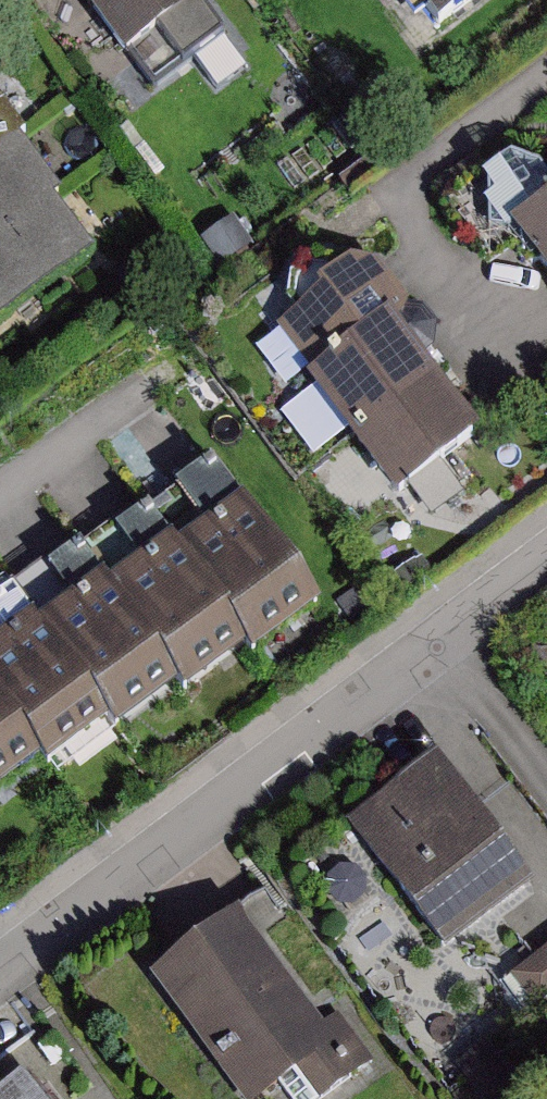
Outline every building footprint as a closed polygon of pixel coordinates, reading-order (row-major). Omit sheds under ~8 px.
[(141,60),(212,11),(204,0),(98,0),(141,60)] [(446,33),(492,0),(423,0),(446,33)] [(94,255),(55,203),(61,198),(20,143),(25,138),(0,105),(0,325),(94,255)] [(546,193),(546,169),(536,150),(485,180),(507,217),(546,193)] [(546,277),(546,202),(511,229),(546,277)] [(379,260),(297,329),(335,374),(325,382),(418,492),(488,434),(424,359),(446,340),(379,260)] [(0,587),(0,799),(51,760),(61,772),(121,726),(127,733),(186,688),(192,696),(255,647),(264,658),(328,609),(214,461),(70,571),(52,548),(0,587)] [(437,945),(446,956),(535,890),(526,878),(506,851),(436,759),(348,826),(417,918),(437,945)] [(160,982),(248,1098),(279,1098),(312,1074),(332,1098),(338,1098),(385,1064),(352,1019),(332,1034),(245,918),(160,982)] [(509,978),(536,1013),(546,1004),(546,949),(509,978)] [(21,1082),(0,1098),(34,1098),(21,1082)]
